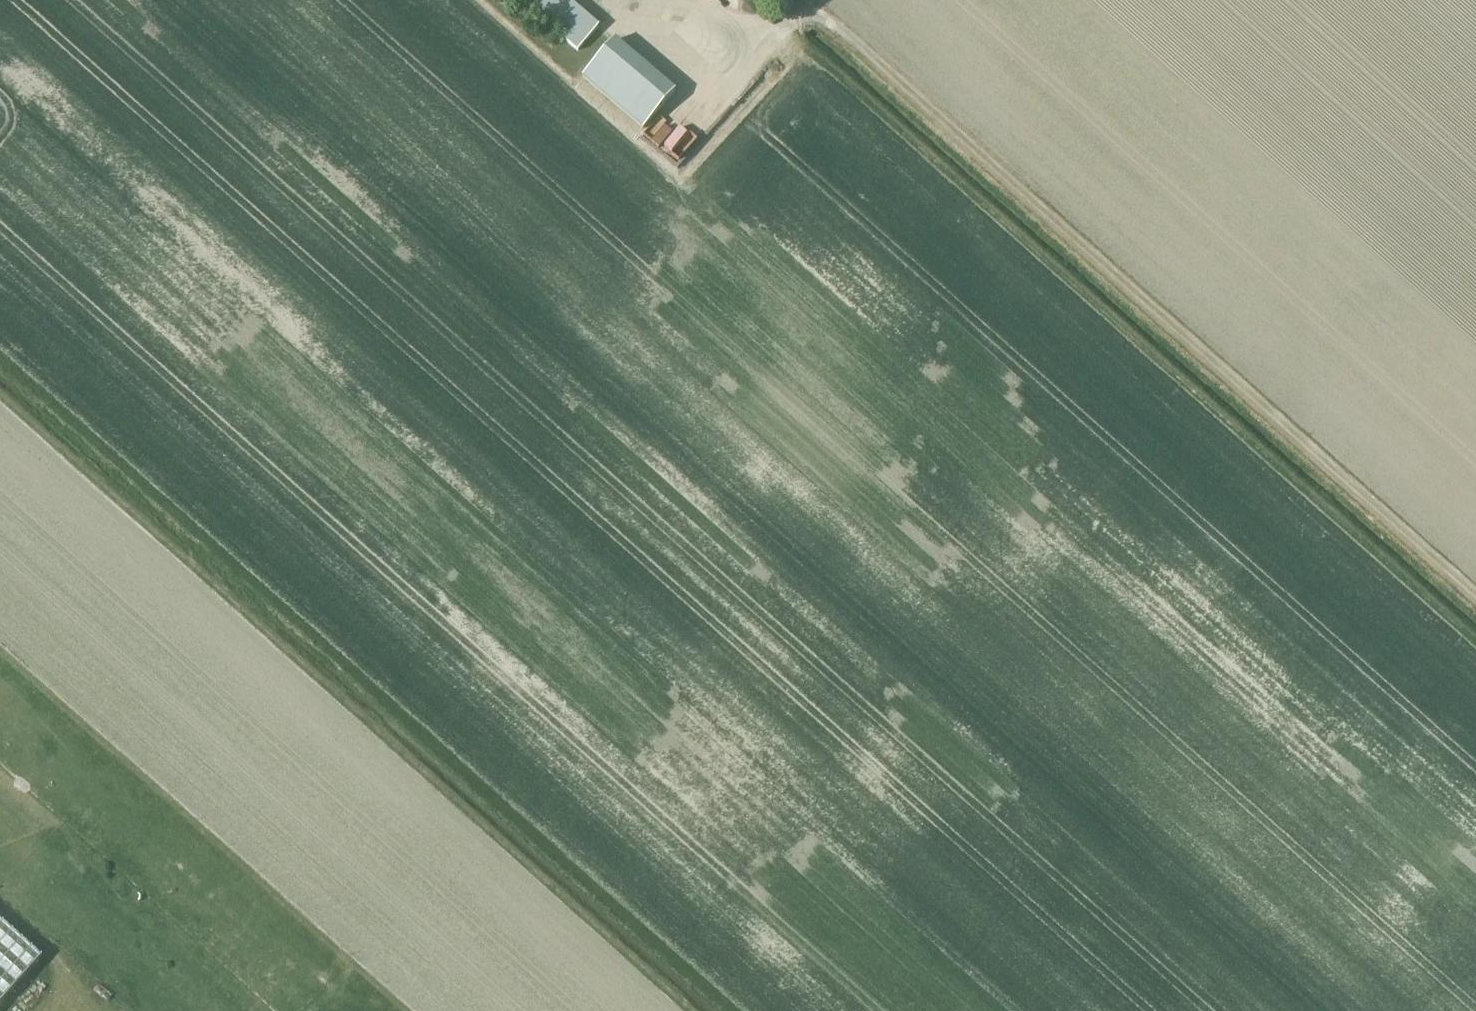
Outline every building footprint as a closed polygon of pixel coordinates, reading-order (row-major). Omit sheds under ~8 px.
[(599,25),(570,0),(531,0),(583,45),(599,25)] [(643,128),(675,90),(614,39),(582,77),(643,128)] [(42,956),(0,918),(0,1003),(42,956)] [(49,992),(53,981),(52,980),(53,978),(47,976),(43,989),(49,992)] [(99,995),(104,988),(98,983),(93,990),(99,995)]
